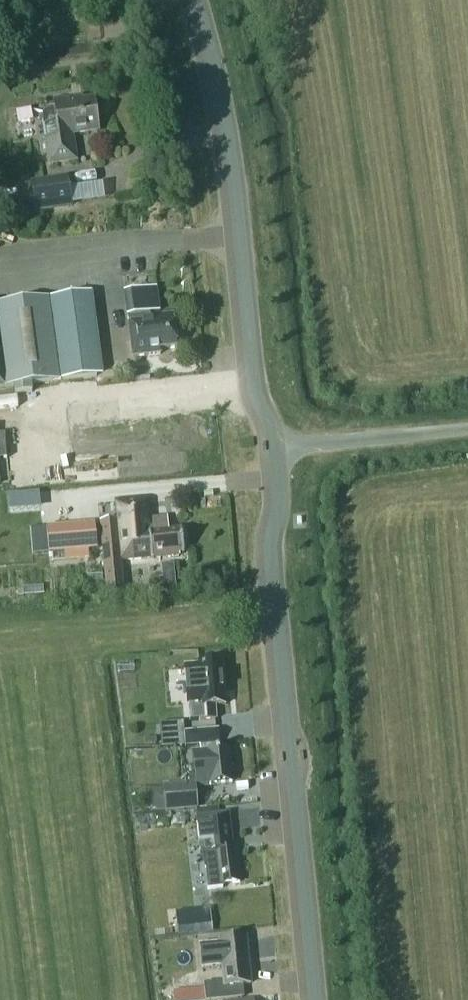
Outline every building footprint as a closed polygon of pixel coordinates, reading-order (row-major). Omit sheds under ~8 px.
[(41,119),(46,163),(74,160),(71,133),(97,130),(93,99),(73,101),(72,99),(55,101),(55,108),(52,109),(49,109),(47,110),(45,111),(44,113),(42,116),(41,119)] [(70,205),(66,176),(30,182),(34,210),(70,205)] [(124,274),(134,358),(161,355),(160,349),(175,347),(172,314),(161,315),(156,271),(124,274)] [(8,384),(67,377),(96,372),(86,291),(0,302),(0,385),(8,384)] [(153,558),(153,557),(173,555),(174,558),(179,558),(180,555),(182,555),(180,530),(166,531),(166,525),(167,525),(167,518),(148,519),(148,518),(146,500),(146,498),(114,501),(114,504),(116,522),(100,523),(100,526),(102,555),(106,594),(121,593),(118,561),(153,558)] [(49,555),(73,554),(71,526),(47,528),(49,555)] [(197,684),(198,706),(199,721),(215,720),(214,705),(226,704),(223,661),(198,663),(200,684),(197,684)] [(184,730),(185,745),(218,742),(217,728),(184,730)] [(184,730),(159,732),(160,746),(185,745),(184,730)] [(186,785),(163,787),(165,811),(197,808),(195,785),(232,781),(229,749),(219,749),(218,743),(199,744),(200,751),(196,751),(197,766),(184,767),(186,785)] [(196,809),(197,816),(207,815),(219,813),(219,806),(196,809)] [(208,889),(223,887),(222,884),(241,882),(237,848),(234,848),(229,812),(219,813),(207,815),(196,816),(200,854),(202,854),(204,868),(205,868),(208,889)] [(187,935),(184,911),(175,912),(177,936),(187,935)] [(277,970),(275,933),(251,934),(253,971),(277,970)] [(224,981),(205,982),(207,999),(212,999),(226,998),(242,997),(240,983),(250,982),(246,936),(220,939),(220,942),(211,943),(213,965),(222,964),(224,981)]
